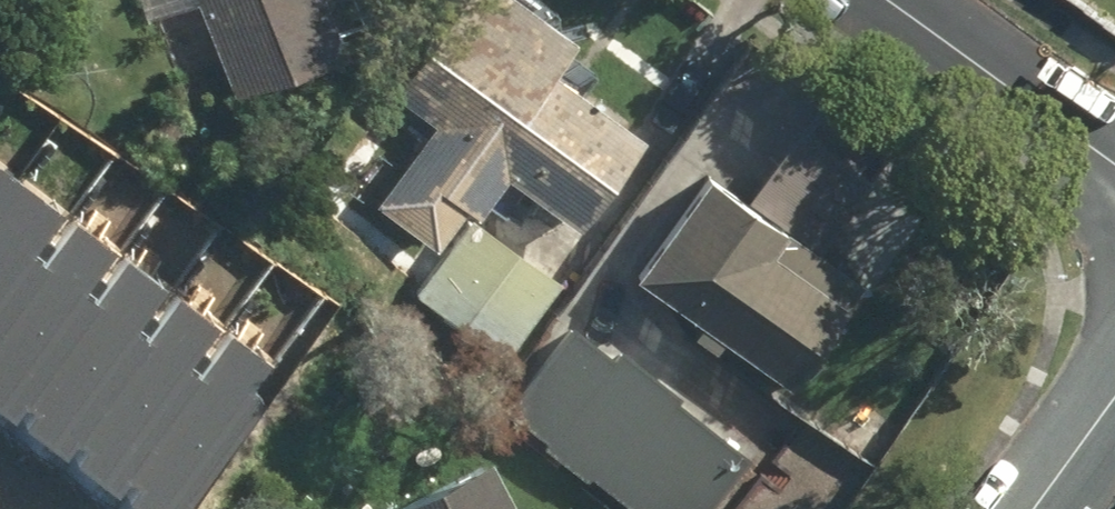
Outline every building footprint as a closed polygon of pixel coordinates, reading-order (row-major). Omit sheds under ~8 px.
[(230,99),(337,58),(313,0),(191,0),(230,99)] [(433,252),(461,213),(473,220),(503,180),(576,232),(639,144),(545,77),(567,46),(503,0),(461,0),(389,97),(431,127),(373,207),(433,252)] [(138,508),(193,508),(289,378),(231,337),(203,375),(193,368),(221,330),(181,301),(152,341),(136,330),(167,289),(130,263),(102,301),(89,292),(115,256),(76,227),(48,266),(37,258),(67,216),(0,168),(0,413),(16,424),(28,407),(41,417),(29,433),(67,460),(77,447),(87,455),(78,467),(123,499),(132,487),(140,493),(132,505),(138,508)] [(630,284),(787,393),(844,312),(768,260),(783,239),(704,181),(630,284)] [(912,220),(933,231),(944,212),(924,200),(912,220)] [(416,297),(507,359),(558,287),(466,225),(416,297)] [(628,508),(707,508),(745,460),(567,329),(501,410),(628,508)] [(486,465),(399,508),(509,508),(486,465)]
